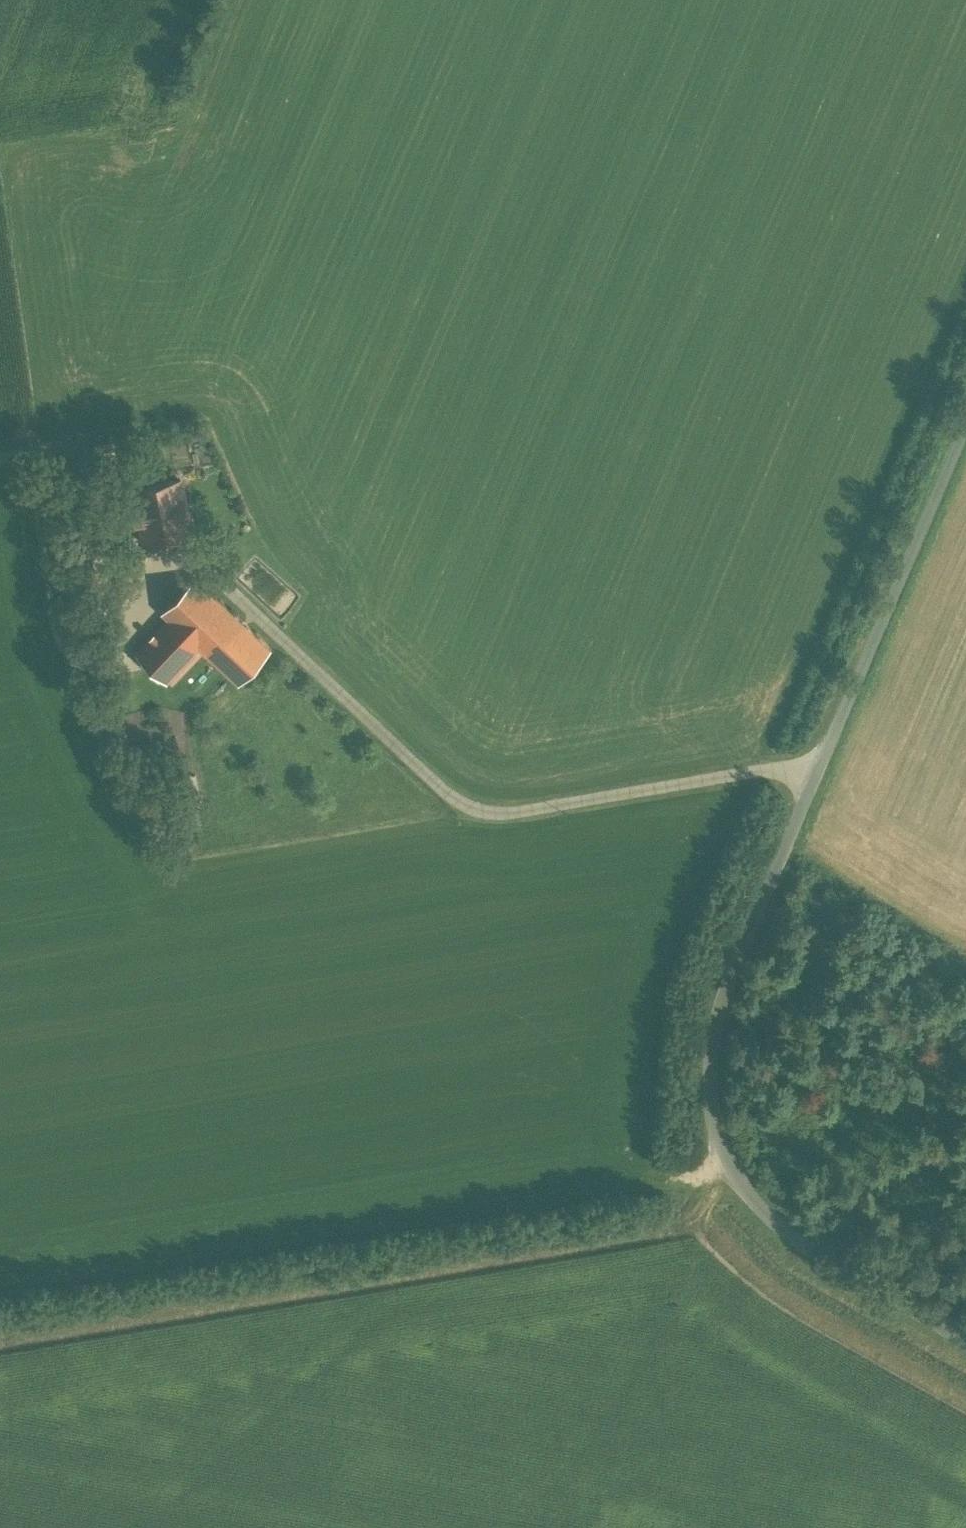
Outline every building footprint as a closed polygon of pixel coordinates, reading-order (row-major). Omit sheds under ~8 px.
[(182,479),(137,487),(147,540),(191,531),(182,479)] [(243,620),(196,577),(163,612),(169,617),(136,652),(168,682),(201,647),(210,656),(243,620)] [(243,620),(210,656),(225,671),(239,684),(271,648),(243,620)]
